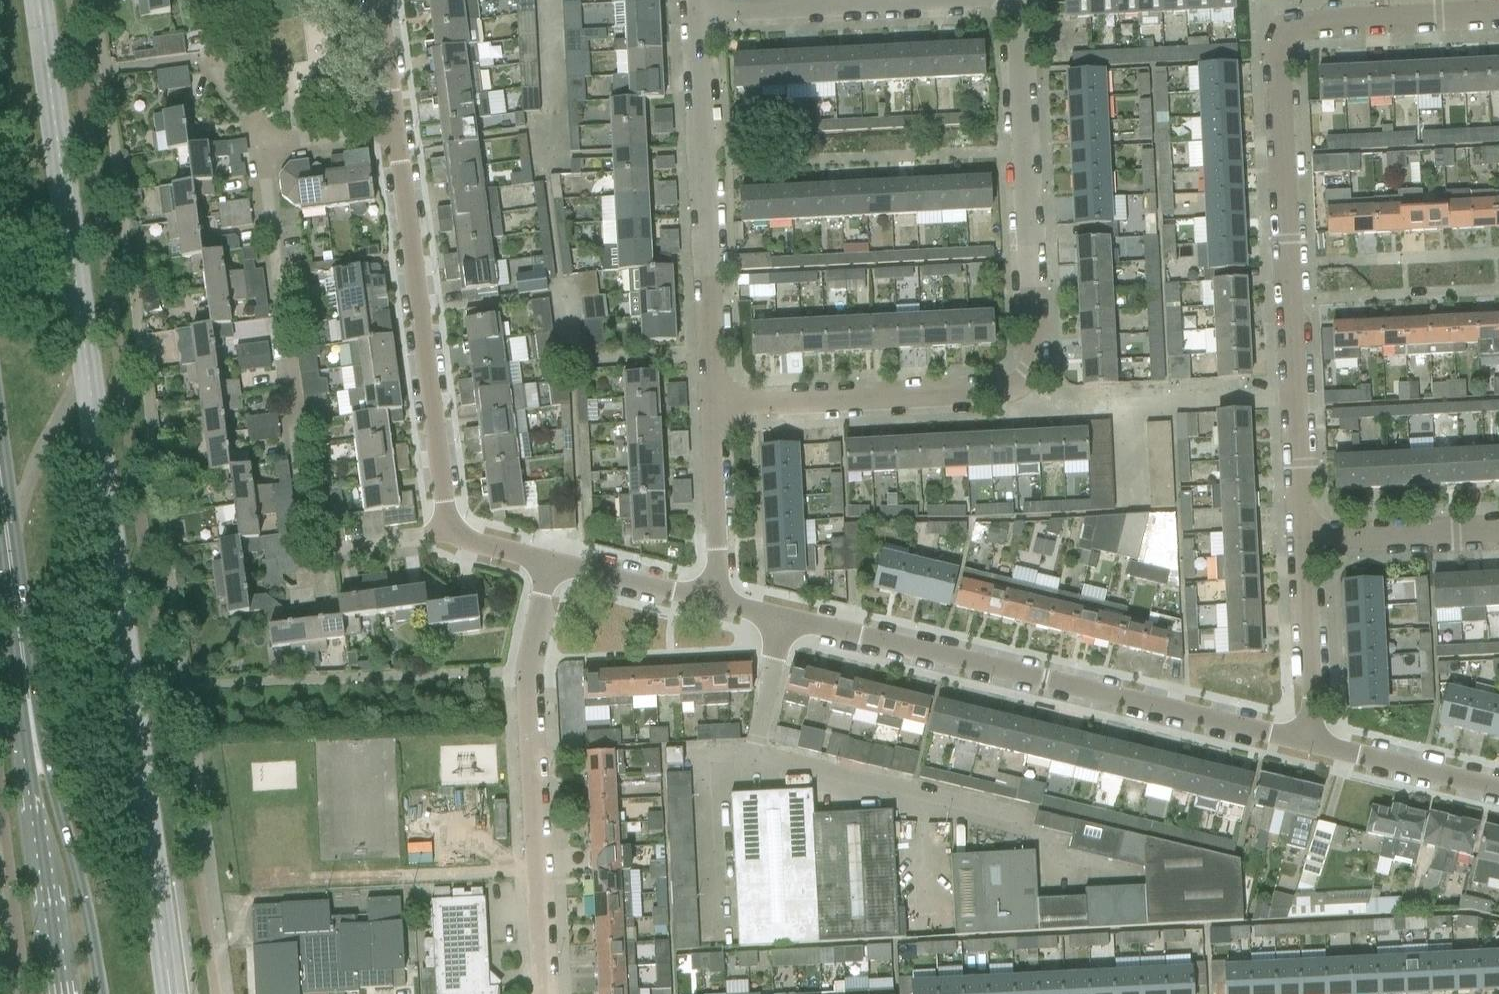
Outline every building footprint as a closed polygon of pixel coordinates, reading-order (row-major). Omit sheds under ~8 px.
[(140,18),(170,14),(168,0),(169,0),(138,0),(140,18)] [(416,5),(417,14),(431,12),(433,28),(479,22),(476,0),(457,0),(424,4),(416,5)] [(513,7),(516,7),(517,17),(534,16),(534,0),(512,0),(513,7)] [(562,9),(580,8),(580,0),(562,0),(562,9)] [(1089,0),(1064,0),(1065,19),(1090,18),(1089,0)] [(1090,18),(1114,17),(1113,0),(1089,0),(1090,18)] [(1114,17),(1137,16),(1137,0),(1113,0),(1114,17)] [(1138,16),(1138,27),(1162,26),(1162,14),(1161,0),(1137,0),(1138,16)] [(1162,14),(1185,13),(1185,0),(1161,0),(1162,14)] [(1186,13),(1186,25),(1210,24),(1209,12),(1209,0),(1185,0),(1186,13)] [(1209,12),(1234,11),(1233,0),(1209,0),(1209,12)] [(615,29),(625,28),(659,26),(658,2),(614,4),(615,29)] [(580,8),(562,9),(563,21),(581,20),(580,8)] [(534,16),(517,17),(517,26),(535,26),(534,16)] [(435,44),(424,45),(425,53),(477,46),(482,46),(479,22),(433,28),(435,44)] [(614,53),(617,53),(661,50),(659,26),(625,28),(626,41),(613,42),(614,53)] [(153,51),(133,53),(134,62),(185,55),(184,49),(183,35),(151,39),(153,51)] [(582,44),(564,45),(564,54),(564,55),(582,54),(582,44)] [(983,44),(957,45),(959,78),(984,77),(983,44)] [(477,46),(425,53),(425,54),(426,61),(432,61),(435,77),(480,71),(494,69),(490,45),(484,46),(482,46),(477,46)] [(957,45),(932,46),(934,79),(959,78),(957,45)] [(1216,46),(1217,60),(1237,59),(1236,45),(1216,46)] [(932,46),(908,48),(909,80),(934,79),(932,46)] [(1207,47),(1187,48),(1188,61),(1208,60),(1207,47)] [(908,48),(883,49),(885,81),(909,80),(908,48)] [(1188,61),(1187,48),(1168,49),(1169,62),(1188,61)] [(883,49),(858,50),(860,83),(885,81),(883,49)] [(1160,49),(1139,50),(1140,63),(1160,62),(1160,49)] [(661,50),(617,53),(618,76),(662,74),(661,50)] [(858,50),(833,51),(835,84),(860,83),(858,50)] [(1140,63),(1139,50),(1120,51),(1121,64),(1140,63)] [(833,51),(809,53),(810,85),(835,84),(833,51)] [(1072,53),(1073,67),(1112,65),(1112,51),(1072,53)] [(536,53),(519,54),(519,66),(537,65),(536,53)] [(809,53),(784,54),(786,86),(810,85),(809,53)] [(582,54),(564,55),(565,57),(565,67),(566,79),(590,78),(589,56),(589,54),(582,54)] [(784,54),(759,55),(761,88),(786,86),(784,54)] [(761,88),(759,55),(734,56),(736,89),(761,88)] [(1486,62),(1488,93),(1498,92),(1498,61),(1486,62)] [(1486,62),(1462,63),(1464,94),(1488,93),(1486,62)] [(1462,63),(1438,64),(1440,96),(1464,94),(1462,63)] [(1438,64),(1414,66),(1416,97),(1440,96),(1438,64)] [(537,65),(519,66),(520,77),(537,77),(537,65)] [(1199,67),(1200,93),(1235,91),(1234,69),(1236,69),(1236,68),(1234,68),(1234,65),(1199,67)] [(1414,66),(1390,67),(1392,98),(1416,97),(1414,66)] [(156,71),(159,92),(190,88),(188,67),(156,71)] [(1390,67),(1366,68),(1368,99),(1392,98),(1390,67)] [(1366,68),(1342,69),(1344,101),(1368,99),(1366,68)] [(1344,101),(1342,69),(1318,71),(1319,102),(1344,101)] [(420,104),(432,102),(487,95),(487,93),(483,93),(480,71),(435,77),(424,79),(426,95),(419,96),(420,104)] [(1069,97),(1069,99),(1104,97),(1103,71),(1068,73),(1069,96),(1067,96),(1067,97),(1069,97)] [(1150,94),(1149,73),(1136,74),(1138,95),(1150,94)] [(618,76),(612,77),(613,101),(645,100),(663,99),(662,74),(618,76)] [(1166,75),(1155,75),(1155,95),(1167,94),(1166,75)] [(1200,93),(1201,118),(1236,116),(1235,94),(1237,94),(1237,93),(1235,93),(1235,91),(1200,93)] [(1167,94),(1155,95),(1156,114),(1168,114),(1167,94)] [(439,110),(441,123),(474,118),(490,116),(487,95),(432,102),(433,110),(439,110)] [(584,95),(566,96),(567,106),(577,105),(577,103),(585,103),(584,95)] [(1070,122),(1071,124),(1105,122),(1104,97),(1069,99),(1070,121),(1068,121),(1068,122),(1070,122)] [(613,101),(610,102),(610,104),(611,128),(646,126),(645,103),(645,100),(613,101)] [(539,101),(521,102),(522,114),(539,113),(539,101)] [(1150,101),(1138,101),(1139,121),(1151,120),(1150,101)] [(577,105),(567,106),(568,126),(578,125),(577,105)] [(154,153),(187,148),(207,145),(205,132),(192,134),(187,130),(186,125),(185,125),(183,112),(153,116),(156,133),(151,134),(154,153)] [(522,114),(513,115),(515,129),(524,128),(522,114)] [(986,114),(969,115),(969,125),(987,124),(986,114)] [(961,116),(944,116),(945,126),(961,126),(961,116)] [(1201,118),(1203,144),(1237,142),(1236,119),(1239,119),(1239,118),(1236,119),(1236,116),(1201,118)] [(936,117),(919,118),(920,128),(937,127),(936,117)] [(443,145),(444,147),(478,142),(478,141),(474,118),(441,123),(443,145)] [(911,118),(895,119),(895,129),(912,128),(911,118)] [(887,119),(870,120),(870,130),(887,129),(887,119)] [(1151,120),(1139,121),(1140,141),(1152,140),(1151,120)] [(862,121),(845,121),(846,131),(862,130),(862,121)] [(837,122),(820,123),(821,133),(838,132),(837,122)] [(1072,147),(1072,149),(1106,147),(1105,122),(1071,124),(1072,146),(1069,146),(1069,147),(1072,147)] [(812,123),(796,124),(796,134),(813,133),(812,123)] [(788,124),(771,125),(771,135),(788,134),(788,124)] [(763,125),(746,126),(746,136),(763,135),(763,125)] [(1168,125),(1157,125),(1158,145),(1169,144),(1168,125)] [(646,126),(611,128),(612,151),(647,149),(646,126)] [(1490,143),(1490,129),(1469,130),(1470,144),(1490,143)] [(1490,129),(1490,143),(1498,142),(1498,129),(1490,129)] [(1461,131),(1442,132),(1442,145),(1462,144),(1461,131)] [(1442,145),(1442,132),(1421,133),(1422,146),(1442,145)] [(1413,133),(1394,134),(1394,148),(1414,147),(1413,133)] [(1394,148),(1394,134),(1373,135),(1374,149),(1394,148)] [(578,135),(568,135),(569,153),(579,153),(578,135)] [(1366,135),(1346,136),(1346,150),(1367,149),(1366,135)] [(526,136),(517,137),(519,157),(528,156),(526,136)] [(1346,150),(1346,136),(1326,137),(1327,151),(1346,150)] [(444,160),(430,161),(432,175),(481,168),(478,142),(444,147),(442,147),(442,149),(443,149),(444,160)] [(1203,144),(1204,169),(1239,167),(1238,145),(1240,145),(1240,144),(1238,144),(1237,142),(1203,144)] [(180,167),(182,184),(212,180),(210,168),(211,168),(210,163),(213,159),(228,157),(226,143),(207,145),(187,148),(189,166),(180,167)] [(1169,144),(1158,145),(1159,165),(1170,164),(1169,144)] [(1073,172),(1073,174),(1108,173),(1106,147),(1072,149),(1073,171),(1071,171),(1071,172),(1073,172)] [(1490,149),(1491,166),(1498,165),(1498,148),(1490,149)] [(1490,149),(1480,149),(1481,166),(1491,166),(1490,149)] [(612,157),(613,176),(648,174),(647,155),(647,151),(612,153),(612,157)] [(1152,151),(1140,152),(1141,171),(1153,171),(1152,151)] [(1443,151),(1433,152),(1434,169),(1444,168),(1443,151)] [(1452,151),(1443,151),(1444,168),(1453,168),(1452,151)] [(344,155),(352,212),(354,212),(354,213),(354,214),(355,215),(356,216),(358,218),(359,218),(360,218),(361,218),(362,218),(363,217),(364,216),(365,215),(366,214),(366,212),(366,211),(365,209),(364,208),(363,206),(366,203),(375,202),(370,166),(369,167),(367,153),(357,155),(356,154),(344,155)] [(1405,153),(1395,154),(1396,171),(1406,170),(1405,153)] [(1395,154),(1386,154),(1387,171),(1396,171),(1395,154)] [(350,212),(352,212),(344,155),(331,157),(333,171),(322,172),(321,165),(327,209),(349,206),(350,212)] [(1348,172),(1348,173),(1358,172),(1357,155),(1347,156),(1347,168),(1348,172)] [(1347,156),(1311,158),(1311,174),(1312,174),(1348,172),(1347,168),(1347,156)] [(290,163),(280,176),(283,196),(295,208),(300,207),(301,212),(303,212),(306,215),(321,213),(324,209),(327,209),(321,165),(310,167),(309,160),(290,163)] [(570,162),(570,176),(580,176),(580,161),(570,162)] [(246,177),(244,165),(230,166),(232,178),(246,177)] [(529,165),(520,166),(523,186),(532,185),(532,184),(529,165)] [(1204,169),(1205,194),(1240,192),(1239,171),(1241,171),(1241,170),(1239,170),(1239,167),(1204,169)] [(448,185),(449,197),(485,193),(481,168),(432,175),(433,186),(448,185)] [(1153,171),(1141,171),(1142,191),(1154,190),(1153,171)] [(1074,197),(1075,199),(1109,198),(1108,173),(1073,174),(1074,196),(1072,196),(1072,197),(1074,197)] [(613,176),(614,199),(649,198),(648,174),(613,176)] [(549,177),(550,182),(552,196),(561,195),(559,176),(549,177)] [(1171,176),(1159,177),(1160,197),(1172,196),(1171,176)] [(989,178),(964,179),(966,212),(991,211),(989,178)] [(964,179),(939,181),(941,213),(941,224),(965,223),(965,212),(966,212),(964,179)] [(166,213),(168,223),(197,219),(196,207),(197,206),(196,201),(199,197),(214,195),(212,180),(182,184),(158,187),(162,214),(166,213)] [(939,181),(915,182),(916,214),(941,213),(939,181)] [(915,182),(890,183),(891,216),(916,214),(915,182)] [(542,183),(533,184),(536,204),(545,203),(542,183)] [(890,183),(865,184),(867,217),(891,216),(890,183)] [(865,184),(840,186),(842,218),(867,217),(865,184)] [(840,186),(816,187),(817,219),(842,218),(840,186)] [(816,187),(791,188),(793,221),(817,219),(816,187)] [(791,188),(766,189),(768,222),(793,221),(791,188)] [(768,222),(766,189),(741,191),(742,223),(768,222)] [(437,211),(438,223),(500,215),(497,191),(485,193),(449,197),(451,209),(437,211)] [(1349,191),(1325,192),(1327,237),(1352,236),(1350,209),(1350,200),(1349,191)] [(1422,205),(1421,191),(1397,192),(1397,197),(1399,233),(1423,232),(1422,205)] [(1445,192),(1445,195),(1447,231),(1471,230),(1469,193),(1469,191),(1445,192)] [(1205,194),(1206,220),(1241,218),(1240,196),(1243,196),(1243,195),(1240,195),(1240,192),(1205,194)] [(1493,192),(1469,193),(1471,230),(1494,228),(1493,192)] [(1155,195),(1142,196),(1143,216),(1155,215),(1155,195)] [(1434,205),(1422,205),(1423,232),(1447,231),(1445,195),(1434,196),(1434,205)] [(1172,196),(1160,197),(1161,216),(1173,216),(1172,196)] [(1397,197),(1374,199),(1375,235),(1399,233),(1397,197)] [(614,199),(601,200),(602,224),(616,224),(651,222),(649,198),(614,199)] [(1093,224),(1094,240),(1109,239),(1117,239),(1116,223),(1110,224),(1109,198),(1075,199),(1076,221),(1073,222),(1073,223),(1076,222),(1076,225),(1093,224)] [(1350,200),(1350,209),(1352,236),(1375,235),(1374,199),(1350,200)] [(217,205),(219,217),(251,212),(249,200),(217,205)] [(562,205),(553,206),(556,227),(565,226),(562,205)] [(251,212),(219,217),(221,230),(253,225),(251,212)] [(546,212),(537,213),(539,233),(548,232),(546,212)] [(454,233),(455,245),(491,240),(503,239),(500,215),(438,223),(440,235),(454,233)] [(1206,220),(1208,245),(1243,243),(1241,221),(1244,221),(1244,220),(1241,220),(1241,218),(1206,220)] [(197,219),(168,223),(170,241),(180,240),(183,258),(192,256),(222,253),(240,250),(239,241),(234,237),(220,239),(206,241),(201,237),(200,233),(199,233),(197,219)] [(616,224),(602,224),(603,248),(617,248),(652,246),(651,222),(616,224)] [(565,226),(556,227),(559,246),(568,245),(565,226)] [(1173,227),(1161,227),(1162,246),(1174,246),(1173,227)] [(548,232),(539,233),(542,253),(551,251),(548,232)] [(1143,237),(1144,258),(1157,257),(1156,237),(1143,237)] [(1077,241),(1078,265),(1110,264),(1109,239),(1094,240),(1077,241)] [(442,257),(444,271),(494,264),(491,240),(455,245),(457,255),(442,257)] [(1203,283),(1213,282),(1241,281),(1241,269),(1244,269),(1243,246),(1245,246),(1245,245),(1243,245),(1243,243),(1208,245),(1209,271),(1202,271),(1203,283)] [(868,245),(843,246),(844,255),(844,265),(869,264),(868,245)] [(603,248),(600,248),(602,273),(618,273),(629,272),(629,271),(671,269),(670,260),(670,258),(652,255),(652,246),(617,248),(603,248)] [(1174,246),(1162,246),(1163,265),(1175,264),(1174,246)] [(241,250),(243,263),(258,261),(256,248),(241,250)] [(358,250),(359,259),(379,257),(378,248),(358,250)] [(993,248),(975,249),(976,259),(993,258),(993,248)] [(968,249),(943,250),(943,260),(968,259),(968,249)] [(943,250),(918,252),(919,261),(943,260),(943,250)] [(918,252),(901,252),(902,262),(919,261),(918,252)] [(204,273),(206,291),(245,286),(243,271),(230,273),(225,271),(225,266),(224,266),(222,253),(192,256),(194,274),(204,273)] [(893,253),(876,254),(877,263),(894,263),(893,253)] [(770,269),(770,259),(770,254),(736,256),(737,271),(770,269)] [(844,255),(827,256),(827,266),(844,265),(844,255)] [(552,256),(542,257),(544,272),(545,279),(555,278),(552,256)] [(533,258),(535,274),(544,272),(542,257),(533,258)] [(560,258),(562,277),(572,276),(569,257),(560,258)] [(819,257),(802,257),(802,267),(820,266),(819,257)] [(794,258),(777,259),(778,268),(795,268),(794,258)] [(334,261),(336,271),(353,268),(351,259),(334,261)] [(301,276),(323,272),(336,271),(334,261),(312,264),(312,262),(290,265),(292,277),(301,276)] [(507,263),(494,264),(497,289),(510,287),(507,263)] [(494,264),(444,271),(446,283),(460,281),(462,294),(497,289),(494,264)] [(971,265),(971,275),(990,274),(990,264),(971,265)] [(1078,265),(1079,289),(1111,288),(1110,264),(1078,265)] [(336,271),(323,272),(327,297),(387,289),(385,276),(378,277),(377,265),(369,266),(353,268),(336,271)] [(1158,265),(1144,266),(1145,286),(1159,285),(1158,265)] [(942,277),(941,266),(922,267),(922,278),(942,277)] [(958,266),(941,266),(942,277),(958,276),(958,266)] [(913,268),(893,269),(894,280),(913,279),(913,268)] [(671,269),(629,271),(629,272),(630,295),(674,293),(673,269),(671,269)] [(894,280),(893,269),(874,270),(874,280),(894,280)] [(846,282),(845,271),(826,272),(827,283),(846,282)] [(862,271),(845,271),(846,282),(862,281),(862,271)] [(535,274),(516,276),(519,294),(547,291),(545,279),(544,272),(535,274)] [(595,273),(578,275),(578,277),(579,286),(596,284),(595,273)] [(815,273),(798,274),(798,284),(816,282),(815,273)] [(798,284),(798,274),(774,275),(774,285),(798,284)] [(768,275),(749,276),(737,277),(738,286),(769,285),(768,275)] [(303,296),(301,276),(292,277),(294,297),(303,296)] [(1213,282),(1214,307),(1246,305),(1245,280),(1241,281),(1213,282)] [(1164,284),(1165,305),(1179,304),(1178,283),(1164,284)] [(1159,285),(1145,286),(1146,305),(1160,304),(1159,285)] [(199,311),(201,328),(231,324),(229,311),(230,311),(230,306),(233,302),(247,301),(245,286),(206,291),(209,309),(199,311)] [(1079,289),(1080,313),(1112,312),(1111,288),(1079,289)] [(387,289),(327,297),(329,310),(337,309),(339,320),(375,315),(390,313),(387,289)] [(497,289),(462,294),(462,301),(498,296),(497,289)] [(674,293),(630,295),(631,320),(641,319),(675,317),(674,293)] [(604,297),(581,300),(583,314),(584,322),(601,320),(603,320),(602,312),(601,312),(606,311),(604,297)] [(548,300),(531,302),(535,337),(552,335),(549,300),(548,300)] [(295,306),(298,325),(307,324),(304,304),(295,306)] [(1214,307),(1215,331),(1247,329),(1246,305),(1214,307)] [(462,339),(463,346),(503,341),(500,316),(505,316),(504,306),(465,311),(466,321),(465,321),(468,338),(462,339)] [(270,320),(268,307),(254,309),(255,321),(270,320)] [(992,311),(967,312),(969,345),(994,344),(992,311)] [(967,312),(944,314),(945,346),(969,345),(967,312)] [(1080,313),(1081,337),(1113,336),(1112,312),(1080,313)] [(1147,312),(1148,334),(1162,333),(1161,312),(1147,312)] [(375,315),(339,320),(342,344),(349,343),(393,337),(391,324),(390,318),(390,313),(375,315)] [(1180,313),(1165,314),(1167,333),(1181,332),(1180,313)] [(944,314),(920,315),(921,347),(945,346),(944,314)] [(920,315),(896,316),(897,349),(921,347),(920,315)] [(896,316),(872,317),(873,350),(897,349),(896,316)] [(675,317),(641,319),(643,345),(677,343),(675,317)] [(872,317),(848,318),(849,351),(873,350),(872,317)] [(1475,318),(1476,344),(1477,360),(1498,359),(1498,318),(1498,317),(1475,318)] [(848,318),(824,320),(826,352),(849,351),(848,318)] [(1475,318),(1451,319),(1453,354),(1464,354),(1463,345),(1476,344),(1475,318)] [(1451,319),(1427,320),(1429,355),(1453,354),(1451,319)] [(601,320),(584,322),(584,324),(585,333),(603,331),(601,320)] [(824,320),(800,321),(802,353),(826,352),(824,320)] [(1427,320),(1404,321),(1405,356),(1429,355),(1427,320)] [(800,321),(776,322),(778,355),(802,353),(800,321)] [(1404,321),(1380,323),(1381,349),(1394,349),(1394,357),(1405,356),(1404,321)] [(778,355),(776,322),(752,323),(753,356),(778,355)] [(1380,323),(1356,324),(1357,350),(1381,349),(1380,323)] [(201,328),(177,331),(181,367),(187,366),(217,362),(215,349),(223,348),(222,340),(233,338),(231,324),(201,328)] [(307,324),(298,325),(301,345),(310,344),(307,324)] [(1358,360),(1356,324),(1332,325),(1333,361),(1358,360)] [(1215,331),(1216,355),(1248,353),(1247,329),(1215,331)] [(1181,332),(1167,333),(1168,354),(1182,353),(1181,332)] [(1162,333),(1148,334),(1149,353),(1163,352),(1162,333)] [(552,335),(535,337),(538,360),(555,358),(552,335)] [(1081,337),(1083,361),(1115,360),(1113,336),(1081,337)] [(350,344),(353,367),(396,361),(393,337),(342,344),(342,345),(350,344)] [(525,338),(508,340),(512,364),(519,363),(528,362),(525,338)] [(471,368),(471,369),(507,364),(512,364),(508,340),(503,341),(463,346),(464,355),(470,354),(472,368),(471,368)] [(236,348),(238,359),(269,355),(268,343),(236,348)] [(301,350),(302,359),(303,360),(320,357),(319,347),(301,350)] [(1248,353),(1216,355),(1218,379),(1250,378),(1248,353)] [(269,355),(238,359),(240,372),(271,368),(269,355)] [(1168,357),(1170,382),(1190,381),(1189,357),(1168,357)] [(557,359),(548,360),(551,380),(560,378),(557,359)] [(1115,360),(1083,361),(1084,386),(1116,384),(1115,360)] [(353,367),(356,391),(399,385),(396,361),(353,367)] [(199,382),(201,401),(240,395),(238,382),(224,383),(220,380),(219,375),(218,375),(217,362),(187,366),(189,384),(199,382)] [(1149,362),(1150,383),(1163,382),(1162,362),(1149,362)] [(512,364),(507,364),(510,388),(522,387),(519,363),(512,364)] [(472,379),(458,381),(460,395),(510,388),(507,364),(471,369),(472,379)] [(623,374),(624,399),(657,397),(656,372),(623,374)] [(326,380),(300,379),(303,398),(304,398),(321,396),(328,395),(326,380)] [(1455,398),(1454,381),(1445,382),(1446,399),(1455,398)] [(1464,381),(1454,381),(1455,398),(1465,398),(1464,381)] [(558,383),(549,384),(551,407),(560,406),(569,405),(568,384),(568,382),(560,382),(558,383)] [(1417,383),(1407,384),(1408,401),(1417,400),(1417,383)] [(577,384),(576,384),(577,404),(578,404),(587,403),(586,384),(577,384)] [(1408,401),(1407,384),(1398,384),(1398,401),(1408,401)] [(351,407),(352,416),(402,409),(399,385),(356,391),(347,392),(349,407),(351,407)] [(536,385),(522,387),(525,411),(539,409),(536,385)] [(1359,387),(1359,392),(1360,404),(1370,403),(1369,386),(1359,387)] [(510,388),(460,395),(462,407),(476,405),(476,407),(477,417),(524,411),(525,411),(522,387),(510,388)] [(1360,404),(1359,392),(1335,393),(1336,405),(1360,404)] [(193,420),(196,437),(226,433),(224,421),(225,420),(225,416),(228,412),(242,410),(240,395),(201,401),(203,419),(193,420)] [(321,396),(304,398),(305,408),(323,406),(321,396)] [(624,399),(625,423),(659,422),(657,397),(624,399)] [(1489,403),(1489,413),(1498,412),(1498,402),(1489,403)] [(578,404),(577,404),(579,428),(588,427),(588,424),(587,403),(578,404)] [(597,403),(587,403),(588,424),(598,423),(597,403)] [(1480,403),(1464,404),(1464,414),(1481,413),(1480,403)] [(1456,405),(1431,406),(1431,416),(1456,415),(1456,405)] [(1431,406),(1415,407),(1415,417),(1431,416),(1431,406)] [(1406,407),(1390,408),(1390,418),(1407,417),(1406,407)] [(1381,408),(1365,409),(1366,419),(1382,418),(1381,408)] [(352,416),(355,440),(391,435),(390,425),(404,423),(402,409),(352,416)] [(1357,410),(1331,411),(1332,421),(1342,420),(1342,431),(1355,431),(1355,420),(1357,420),(1357,410)] [(479,428),(465,430),(466,443),(516,436),(527,435),(524,411),(477,417),(479,428)] [(570,411),(560,411),(561,430),(571,430),(570,411)] [(1217,413),(1219,438),(1249,436),(1247,412),(1217,413)] [(246,419),(247,431),(279,427),(277,415),(246,419)] [(1176,415),(1176,423),(1177,440),(1187,439),(1186,415),(1176,415)] [(311,422),(314,441),(323,440),(320,420),(311,422)] [(1086,422),(1086,432),(1086,433),(1110,432),(1110,421),(1086,422)] [(625,423),(626,448),(660,446),(659,422),(625,423)] [(1146,424),(1145,424),(1146,436),(1170,435),(1169,423),(1146,424)] [(279,427),(247,431),(249,444),(280,440),(279,427)] [(579,428),(580,452),(589,452),(588,427),(579,428)] [(571,430),(561,430),(562,451),(572,451),(571,430)] [(1064,465),(1087,464),(1088,464),(1088,456),(1087,445),(1086,433),(1086,432),(1062,433),(1064,465)] [(1086,433),(1087,445),(1111,443),(1110,432),(1086,433)] [(210,472),(219,471),(249,467),(247,453),(233,454),(229,451),(228,447),(226,433),(196,437),(198,455),(208,453),(210,472)] [(1040,466),(1064,465),(1062,433),(1038,434),(1040,466)] [(1038,434),(1014,435),(1016,467),(1017,478),(1041,476),(1040,466),(1038,434)] [(391,435),(355,440),(358,464),(408,458),(406,445),(393,447),(391,435)] [(530,459),(527,435),(516,436),(520,460),(530,459)] [(992,469),(1016,467),(1014,435),(990,437),(992,469)] [(1170,435),(1146,436),(1147,448),(1171,447),(1170,435)] [(516,436),(466,443),(468,456),(482,454),(482,456),(484,465),(520,460),(517,443),(516,436)] [(1219,438),(1220,462),(1250,460),(1249,436),(1219,438)] [(968,470),(992,469),(990,437),(966,438),(968,470)] [(944,471),(968,470),(966,438),(942,439),(944,471)] [(920,472),(944,471),(942,439),(918,440),(920,472)] [(896,474),(920,472),(918,440),(894,442),(896,474)] [(872,475),(896,474),(894,442),(871,443),(872,475)] [(848,476),(872,475),(871,443),(846,444),(848,476)] [(1087,445),(1088,456),(1112,454),(1111,443),(1087,445)] [(828,445),(829,465),(840,464),(839,444),(828,445)] [(1187,444),(1177,444),(1178,464),(1188,463),(1187,444)] [(626,448),(628,472),(661,470),(660,446),(626,448)] [(763,471),(763,474),(797,472),(796,446),(762,448),(763,470),(760,470),(760,472),(763,471)] [(1171,447),(1147,448),(1147,460),(1171,459),(1171,447)] [(315,450),(317,470),(327,468),(324,449),(315,450)] [(1483,451),(1485,483),(1498,482),(1498,450),(1483,451)] [(1483,451),(1458,452),(1460,485),(1485,483),(1483,451)] [(580,452),(581,476),(590,476),(589,452),(580,452)] [(1458,452),(1433,453),(1435,486),(1460,485),(1458,452)] [(1433,453),(1409,455),(1410,487),(1435,486),(1433,453)] [(1087,464),(1088,467),(1112,466),(1112,454),(1088,456),(1088,464),(1087,464)] [(1409,455),(1384,456),(1386,489),(1410,487),(1409,455)] [(1384,456),(1359,457),(1361,490),(1386,489),(1384,456)] [(1361,490),(1359,457),(1334,459),(1336,491),(1361,490)] [(358,464),(361,488),(397,484),(396,473),(410,471),(408,458),(358,464)] [(572,459),(563,459),(564,478),(573,478),(572,459)] [(1171,459),(1147,460),(1148,472),(1172,471),(1171,459)] [(487,481),(480,482),(481,489),(521,484),(518,463),(520,463),(520,460),(484,465),(484,468),(485,467),(487,481)] [(1220,462),(1221,486),(1251,484),(1250,460),(1220,462)] [(288,462),(283,462),(274,463),(275,476),(290,474),(288,462)] [(1188,463),(1178,464),(1179,483),(1189,482),(1188,463)] [(1088,467),(1088,478),(1113,477),(1112,466),(1088,467)] [(231,487),(234,505),(273,500),(271,486),(257,488),(252,484),(252,480),(251,480),(249,467),(219,471),(222,488),(231,487)] [(327,468),(317,470),(320,490),(329,488),(327,468)] [(628,472),(629,496),(663,494),(661,470),(628,472)] [(1172,471),(1148,472),(1149,484),(1172,483),(1172,471)] [(763,474),(764,499),(799,497),(797,472),(763,474)] [(829,474),(830,495),(842,495),(841,474),(829,474)] [(581,476),(582,501),(591,500),(591,483),(590,476),(581,476)] [(1088,478),(1089,489),(1113,488),(1113,477),(1088,478)] [(573,478),(564,478),(565,500),(574,499),(573,478)] [(534,482),(521,484),(524,509),(537,507),(534,482)] [(1172,483),(1149,484),(1149,496),(1173,495),(1172,483)] [(397,484),(361,488),(365,513),(382,510),(385,528),(417,524),(412,493),(399,494),(397,484)] [(521,484),(481,489),(483,497),(489,497),(489,499),(491,513),(524,509),(521,484)] [(1222,500),(1211,501),(1211,510),(1222,510),(1252,508),(1251,484),(1221,486),(1222,500)] [(1089,489),(1089,500),(1114,499),(1113,488),(1089,489)] [(330,493),(320,494),(324,524),(336,523),(332,492),(330,493)] [(1189,493),(1179,493),(1180,512),(1190,511),(1189,493)] [(629,496),(618,497),(619,521),(630,520),(664,518),(663,494),(629,496)] [(842,495),(830,495),(830,515),(842,514),(842,495)] [(1174,495),(1150,496),(1151,508),(1175,507),(1174,495)] [(766,522),(766,524),(800,522),(799,497),(764,499),(765,507),(762,508),(762,509),(765,508),(765,521),(763,521),(763,522),(766,522)] [(1114,499),(1089,500),(1090,511),(1114,510),(1114,499)] [(236,523),(226,525),(229,541),(229,543),(259,539),(257,526),(258,526),(258,523),(257,521),(261,517),(263,516),(275,515),(273,500),(234,505),(236,523)] [(582,501),(583,525),(593,524),(591,500),(582,501)] [(1089,501),(1070,502),(1071,512),(1089,511),(1089,501)] [(1041,503),(1022,504),(1023,515),(1042,514),(1041,503)] [(1060,503),(1041,503),(1042,514),(1060,513),(1060,503)] [(1013,505),(994,506),(995,516),(1013,516),(1013,505)] [(566,507),(562,507),(563,531),(576,530),(574,506),(566,507)] [(993,506),(974,507),(975,518),(993,517),(993,506)] [(551,531),(550,507),(537,508),(539,532),(551,531)] [(562,507),(550,507),(551,531),(563,531),(562,507)] [(868,507),(848,507),(848,518),(868,518),(868,507)] [(879,507),(879,518),(897,518),(898,507),(879,507)] [(898,507),(897,518),(916,518),(916,507),(898,507)] [(926,507),(926,518),(945,518),(945,507),(926,507)] [(945,507),(945,518),(964,518),(964,507),(945,507)] [(1222,510),(1224,534),(1254,532),(1252,508),(1222,510)] [(1190,511),(1180,512),(1182,532),(1191,531),(1190,511)] [(1138,562),(1149,515),(1126,516),(1116,556),(1138,562)] [(1099,517),(1091,550),(1116,556),(1126,516),(1099,517)] [(1077,548),(1077,550),(1082,551),(1078,565),(1087,567),(1091,552),(1091,550),(1099,517),(1084,518),(1077,548)] [(664,518),(630,520),(632,545),(665,543),(664,518)] [(1049,522),(1046,534),(1058,537),(1062,520),(1049,521),(1049,522)] [(293,534),(291,522),(277,524),(279,536),(293,534)] [(767,547),(767,549),(802,547),(800,522),(766,524),(767,546),(764,546),(764,547),(767,547)] [(593,524),(583,525),(584,542),(594,542),(593,524)] [(843,525),(844,539),(844,545),(846,571),(859,570),(856,524),(843,525)] [(938,524),(926,524),(927,535),(938,535),(938,524)] [(965,524),(938,524),(938,535),(965,535),(965,524)] [(998,529),(994,544),(1003,546),(1008,524),(999,524),(998,529)] [(985,542),(994,544),(998,529),(989,527),(985,542)] [(1224,534),(1225,558),(1255,556),(1254,532),(1224,534)] [(213,563),(215,581),(245,577),(243,563),(244,563),(244,559),(246,555),(261,553),(259,539),(229,543),(220,544),(222,562),(213,563)] [(1036,540),(1032,554),(1041,556),(1044,542),(1036,540)] [(1192,541),(1182,541),(1183,560),(1193,559),(1192,541)] [(844,545),(829,546),(831,572),(846,571),(844,545)] [(768,571),(766,571),(766,573),(768,572),(769,575),(772,575),(772,585),(804,592),(803,573),(802,547),(767,549),(768,571)] [(1091,552),(1087,567),(1096,569),(1099,554),(1091,552)] [(897,593),(898,593),(907,560),(882,554),(873,587),(896,593),(895,595),(896,595),(897,593)] [(1217,582),(1226,582),(1256,580),(1255,556),(1225,558),(1216,558),(1217,582)] [(1193,559),(1183,560),(1184,579),(1194,579),(1193,559)] [(262,562),(264,574),(278,572),(276,560),(262,562)] [(921,599),(923,599),(931,566),(907,560),(898,593),(920,599),(920,601),(921,601),(921,599)] [(1124,576),(1133,578),(1137,564),(1127,562),(1124,576)] [(1133,578),(1156,584),(1160,570),(1137,564),(1133,578)] [(931,566),(923,599),(945,604),(944,607),(945,607),(946,604),(948,605),(956,572),(931,566)] [(1010,581),(1001,618),(1024,624),(1036,575),(1036,573),(1014,568),(1011,580),(1010,580),(1010,581)] [(959,587),(954,607),(978,612),(987,576),(963,570),(959,587)] [(1160,570),(1156,584),(1166,586),(1169,572),(1160,570)] [(278,572),(264,574),(265,587),(280,585),(278,572)] [(386,575),(372,576),(377,615),(396,613),(397,623),(428,618),(424,589),(398,592),(397,591),(394,591),(388,589),(386,575)] [(1036,575),(1024,624),(1047,629),(1056,592),(1059,581),(1036,575)] [(1483,576),(1484,608),(1498,608),(1498,575),(1483,576)] [(349,598),(340,600),(342,620),(344,638),(361,636),(359,617),(377,615),(372,576),(358,578),(359,588),(353,589),(348,590),(349,598)] [(987,576),(978,612),(1001,618),(1010,581),(987,576)] [(1483,576),(1458,577),(1460,610),(1460,624),(1485,623),(1484,608),(1483,576)] [(229,616),(267,611),(274,602),(266,595),(252,597),(248,594),(248,590),(247,590),(245,577),(215,581),(217,599),(227,597),(229,616)] [(1460,610),(1458,577),(1432,578),(1434,611),(1460,610)] [(1226,582),(1227,606),(1257,604),(1256,580),(1226,582)] [(1346,606),(1346,608),(1380,606),(1379,581),(1344,583),(1346,605),(1343,605),(1343,606),(1346,606)] [(1427,585),(1416,586),(1416,605),(1428,604),(1427,585)] [(439,587),(424,589),(428,618),(429,627),(448,625),(449,635),(481,631),(477,601),(450,605),(450,603),(445,604),(441,601),(439,587)] [(1082,597),(1101,600),(1103,590),(1084,587),(1082,597)] [(314,589),(301,590),(303,605),(316,603),(314,589)] [(1194,589),(1184,589),(1185,608),(1195,607),(1194,589)] [(303,605),(301,590),(289,592),(291,606),(303,605)] [(1056,592),(1047,629),(1071,635),(1080,598),(1056,592)] [(1080,598),(1071,635),(1094,640),(1103,603),(1080,598)] [(319,622),(306,624),(310,653),(327,651),(326,641),(344,638),(342,620),(340,600),(325,602),(327,616),(323,620),(319,621),(319,622)] [(274,602),(267,611),(272,648),(291,646),(292,655),(310,653),(306,624),(293,625),(292,624),(288,625),(283,622),(281,607),(274,602)] [(1103,603),(1094,640),(1117,646),(1123,620),(1126,609),(1103,603)] [(1227,606),(1228,630),(1259,628),(1257,604),(1227,606)] [(1428,604),(1416,605),(1417,624),(1429,624),(1428,604)] [(1347,631),(1347,633),(1382,632),(1380,606),(1346,608),(1347,630),(1345,630),(1345,631),(1347,631)] [(1195,607),(1185,608),(1186,627),(1196,626),(1195,607)] [(1146,626),(1140,651),(1164,657),(1182,661),(1181,641),(1180,633),(1180,627),(1180,622),(1158,617),(1149,615),(1146,626)] [(1123,620),(1117,646),(1140,651),(1146,626),(1123,620)] [(1259,628),(1228,630),(1230,654),(1260,653),(1259,628)] [(1186,632),(1187,651),(1198,651),(1197,632),(1186,632)] [(1348,656),(1349,659),(1383,657),(1382,632),(1347,633),(1348,655),(1346,655),(1346,656),(1348,656)] [(1429,634),(1418,634),(1419,655),(1430,654),(1429,634)] [(1486,645),(1487,656),(1498,655),(1498,644),(1486,645)] [(1478,645),(1462,646),(1462,657),(1478,656),(1478,645)] [(1453,646),(1436,647),(1437,658),(1454,657),(1453,646)] [(356,653),(347,654),(349,667),(357,666),(356,653)] [(1430,654),(1419,655),(1419,672),(1431,672),(1430,654)] [(1350,680),(1347,680),(1347,681),(1350,681),(1350,684),(1384,682),(1398,681),(1397,656),(1383,657),(1349,659),(1350,680)] [(1438,664),(1438,676),(1458,675),(1458,663),(1438,664)] [(751,665),(726,666),(727,693),(752,692),(751,665)] [(726,666),(702,667),(704,706),(728,705),(727,693),(726,666)] [(785,693),(783,702),(806,708),(809,698),(815,672),(791,666),(785,693)] [(702,667),(678,669),(680,695),(680,704),(693,703),(694,706),(704,706),(702,667)] [(678,669),(655,670),(656,697),(680,695),(678,669)] [(655,670),(631,671),(632,698),(656,697),(655,670)] [(631,671),(607,672),(609,707),(633,706),(632,698),(631,671)] [(609,707),(607,672),(583,673),(585,708),(609,707)] [(809,698),(832,704),(838,678),(815,672),(809,698)] [(853,716),(855,709),(861,683),(838,678),(832,704),(830,711),(853,716)] [(1431,680),(1420,681),(1421,700),(1432,700),(1431,680)] [(1384,682),(1350,684),(1351,710),(1386,708),(1384,682)] [(855,709),(878,715),(885,689),(861,683),(855,709)] [(1464,729),(1486,734),(1485,737),(1486,737),(1487,734),(1489,735),(1497,701),(1498,693),(1498,690),(1475,684),(1472,695),(1464,729)] [(885,689),(878,715),(876,725),(899,730),(902,720),(908,694),(885,689)] [(1462,728),(1464,729),(1472,695),(1447,689),(1439,723),(1461,728),(1460,730),(1461,731),(1462,728)] [(917,696),(908,694),(902,720),(925,726),(933,694),(920,691),(917,693),(917,696)] [(930,733),(955,739),(962,707),(937,701),(930,733)] [(1497,701),(1489,735),(1498,737),(1498,702),(1497,701)] [(955,739),(979,745),(986,713),(962,707),(955,739)] [(979,745),(1003,751),(1010,719),(986,713),(979,745)] [(1003,751),(1027,757),(1035,725),(1010,719),(1003,751)] [(729,725),(730,740),(739,739),(738,725),(729,725)] [(1027,757),(1051,762),(1059,730),(1035,725),(1027,757)] [(718,726),(705,727),(706,741),(719,741),(718,726)] [(706,741),(705,727),(697,727),(698,742),(706,741)] [(800,734),(797,748),(820,753),(825,732),(802,727),(800,734)] [(776,728),(773,742),(797,748),(800,734),(776,728)] [(658,744),(657,729),(648,730),(649,744),(658,744)] [(667,729),(657,729),(658,744),(668,743),(667,729)] [(1051,762),(1048,774),(1072,780),(1075,768),(1083,736),(1059,730),(1051,762)] [(611,746),(610,731),(586,732),(587,747),(611,746)] [(619,731),(610,731),(611,746),(620,745),(619,731)] [(831,733),(826,755),(843,759),(848,740),(848,737),(831,733)] [(1075,768),(1099,774),(1107,742),(1083,736),(1075,768)] [(848,740),(843,759),(867,764),(871,745),(848,740)] [(1099,774),(1123,780),(1131,748),(1107,742),(1099,774)] [(871,745),(867,764),(890,770),(894,751),(871,745)] [(894,751),(890,770),(913,776),(919,753),(895,747),(894,751)] [(1123,780),(1147,786),(1155,754),(1131,748),(1123,780)] [(658,749),(640,750),(641,775),(644,775),(660,774),(658,749)] [(683,765),(682,749),(665,750),(666,766),(683,765)] [(607,751),(587,752),(588,777),(615,775),(624,775),(624,767),(622,765),(622,751),(622,750),(614,751),(607,751)] [(1147,786),(1172,791),(1179,760),(1155,754),(1147,786)] [(1172,791),(1196,797),(1203,765),(1179,760),(1172,791)] [(1196,797),(1193,810),(1217,815),(1220,803),(1227,771),(1203,765),(1196,797)] [(922,767),(919,777),(935,781),(937,771),(922,767)] [(1227,771),(1220,803),(1245,809),(1252,777),(1227,771)] [(666,774),(667,786),(691,785),(690,773),(666,774)] [(946,773),(944,783),(959,787),(962,777),(946,773)] [(660,774),(644,775),(645,784),(660,784),(660,774)] [(997,774),(992,795),(1016,801),(1021,780),(997,774)] [(588,777),(590,800),(616,799),(615,775),(588,777)] [(1254,805),(1253,807),(1262,809),(1258,830),(1259,830),(1269,832),(1274,812),(1281,780),(1261,776),(1254,805)] [(970,779),(968,789),(983,793),(986,783),(970,779)] [(1021,780),(1016,801),(1040,806),(1043,797),(1045,786),(1021,780)] [(1281,780),(1274,812),(1283,815),(1278,835),(1288,838),(1301,785),(1281,780)] [(667,786),(667,799),(691,798),(691,785),(667,786)] [(1321,790),(1301,785),(1288,838),(1286,846),(1304,851),(1313,820),(1314,821),(1321,790)] [(812,816),(813,816),(812,791),(731,795),(739,947),(819,943),(812,816)] [(1043,797),(1040,806),(1056,810),(1058,800),(1043,797)] [(667,799),(668,811),(692,810),(691,798),(667,799)] [(590,800),(591,824),(617,823),(616,799),(590,800)] [(1067,803),(1065,812),(1080,816),(1082,806),(1067,803)] [(1383,838),(1378,859),(1392,862),(1404,809),(1391,806),(1390,811),(1371,807),(1365,834),(1383,838)] [(1091,808),(1089,818),(1104,822),(1106,812),(1091,808)] [(1404,809),(1392,862),(1414,867),(1419,845),(1420,841),(1421,833),(1426,814),(1404,809)] [(668,811),(669,824),(693,823),(692,810),(668,811)] [(892,811),(813,816),(812,816),(819,943),(899,939),(892,811)] [(1125,833),(1037,812),(1033,827),(1072,836),(1069,851),(1118,863),(1125,833)] [(646,814),(646,821),(662,821),(662,813),(646,814)] [(1115,814),(1113,824),(1128,828),(1130,818),(1115,814)] [(1428,871),(1423,889),(1435,893),(1436,888),(1441,873),(1453,820),(1430,815),(1425,835),(1424,842),(1423,846),(1433,849),(1428,871)] [(1441,873),(1436,888),(1445,891),(1450,875),(1453,876),(1457,855),(1469,857),(1470,855),(1472,845),(1476,825),(1453,820),(1441,873)] [(662,821),(646,821),(647,832),(662,832),(662,821)] [(1148,822),(1146,832),(1161,836),(1163,826),(1148,822)] [(1301,872),(1317,877),(1333,826),(1317,822),(1301,872)] [(591,824),(592,848),(619,847),(618,834),(618,824),(617,823),(591,824)] [(640,823),(618,824),(618,834),(640,833),(640,823)] [(669,824),(669,836),(693,835),(693,823),(669,824)] [(1163,826),(1161,836),(1176,839),(1178,830),(1163,826)] [(1485,886),(1487,879),(1498,881),(1498,831),(1484,827),(1471,883),(1485,886)] [(1254,850),(1254,851),(1264,853),(1269,832),(1259,830),(1254,850)] [(1187,832),(1185,841),(1200,845),(1202,835),(1187,832)] [(669,836),(670,849),(694,848),(693,835),(669,836)] [(1211,838),(1209,847),(1225,851),(1227,841),(1211,838)] [(1146,839),(1144,847),(1145,869),(1146,886),(1148,925),(1148,926),(1242,922),(1239,861),(1146,839)] [(619,847),(592,848),(593,872),(629,870),(628,846),(619,847)] [(654,847),(654,861),(664,861),(663,847),(654,847)] [(670,849),(671,861),(695,860),(694,848),(670,849)] [(1039,932),(1037,900),(1035,851),(951,856),(955,936),(1039,932)] [(671,861),(671,874),(695,873),(695,860),(671,861)] [(648,861),(648,869),(664,868),(664,861),(654,861),(648,861)] [(1291,883),(1297,866),(1284,861),(1278,879),(1291,883)] [(664,868),(648,869),(649,880),(655,880),(664,879),(664,868)] [(629,870),(630,894),(641,893),(639,869),(629,870)] [(593,872),(594,896),(630,894),(629,870),(593,872)] [(671,874),(672,886),(696,885),(695,873),(671,874)] [(656,894),(665,894),(664,879),(655,880),(656,894)] [(672,886),(673,899),(696,898),(696,885),(672,886)] [(1146,886),(1085,889),(1085,897),(1087,929),(1148,926),(1146,886)] [(470,889),(470,893),(464,894),(464,890),(452,890),(452,899),(430,900),(432,939),(424,939),(424,951),(428,951),(429,957),(425,958),(425,970),(434,969),(435,993),(499,993),(498,987),(489,982),(495,977),(489,971),(485,897),(483,898),(482,889),(470,889)] [(630,894),(631,918),(633,918),(642,917),(641,893),(630,894)] [(594,896),(595,919),(631,918),(630,894),(594,896)] [(665,894),(656,894),(657,909),(667,908),(665,894)] [(1460,896),(1456,911),(1467,910),(1488,915),(1491,903),(1460,896)] [(1085,897),(1037,900),(1039,932),(1087,929),(1085,897)] [(251,906),(253,947),(252,947),(255,993),(299,993),(299,992),(303,991),(303,993),(314,993),(314,991),(328,990),(328,993),(344,993),(343,993),(358,992),(358,989),(392,987),(404,986),(404,970),(403,950),(400,898),(366,899),(367,924),(355,925),(355,918),(354,916),(329,917),(328,902),(300,903),(280,904),(280,905),(251,906)] [(673,899),(673,911),(697,910),(696,898),(673,899)] [(1369,900),(1366,915),(1395,914),(1400,898),(1369,900)] [(1255,906),(1251,921),(1267,920),(1269,909),(1255,906)] [(651,909),(652,917),(667,916),(667,908),(657,909),(651,909)] [(1269,909),(1267,920),(1286,919),(1290,908),(1269,909)] [(673,911),(674,924),(698,923),(697,910),(673,911)] [(667,916),(652,917),(652,928),(654,928),(666,927),(668,927),(667,916)] [(1456,917),(1455,929),(1474,930),(1475,918),(1456,917)] [(631,918),(595,919),(597,943),(623,942),(623,930),(633,929),(633,928),(633,918),(631,918)] [(1443,918),(1424,919),(1425,931),(1444,930),(1443,918)] [(1424,919),(1404,920),(1404,932),(1425,931),(1424,919)] [(1392,920),(1373,921),(1374,933),(1393,932),(1392,920)] [(1373,921),(1353,922),(1354,934),(1374,933),(1373,921)] [(674,924),(675,936),(698,935),(698,923),(674,924)] [(1342,923),(1323,924),(1323,936),(1343,935),(1342,923)] [(1323,924),(1304,925),(1304,937),(1323,936),(1323,924)] [(1292,925),(1272,926),(1273,938),(1293,937),(1292,925)] [(1273,938),(1272,926),(1253,927),(1254,939),(1273,938)] [(1229,928),(1229,940),(1247,939),(1247,927),(1229,928)] [(1181,931),(1162,932),(1163,944),(1183,943),(1183,931),(1181,931)] [(1156,932),(1137,933),(1137,945),(1157,944),(1156,932)] [(1137,945),(1137,933),(1117,934),(1117,946),(1137,945)] [(1106,934),(1087,935),(1087,948),(1107,947),(1106,934)] [(698,935),(675,936),(675,949),(675,951),(699,949),(699,948),(698,935)] [(1087,948),(1087,935),(1066,936),(1067,948),(1087,948)] [(1056,937),(1036,938),(1037,950),(1057,949),(1056,937)] [(1037,950),(1036,938),(1016,939),(1017,951),(1037,950)] [(1006,939),(986,940),(987,953),(1007,952),(1006,939)] [(987,953),(986,940),(966,941),(967,953),(987,953)] [(597,943),(598,967),(625,966),(635,965),(634,941),(623,942),(597,943)] [(654,941),(654,957),(669,957),(668,941),(654,941)] [(956,942),(936,943),(937,955),(957,954),(956,942)] [(937,955),(936,943),(916,944),(917,956),(937,955)] [(877,946),(866,947),(867,962),(877,961),(877,946)] [(861,947),(842,948),(843,963),(862,962),(861,947)] [(818,948),(795,949),(796,966),(819,965),(818,948)] [(842,948),(833,948),(834,963),(843,963),(842,948)] [(796,966),(795,949),(772,950),(773,966),(796,966)] [(709,953),(709,955),(710,970),(710,972),(723,971),(722,952),(709,953)] [(756,952),(748,953),(749,968),(757,967),(756,952)] [(739,953),(738,953),(739,968),(749,968),(748,953),(739,953)] [(1477,955),(1479,989),(1498,988),(1498,954),(1477,955)] [(700,955),(691,956),(691,971),(701,970),(700,955)] [(709,955),(700,955),(701,970),(710,970),(709,955)] [(1477,955),(1451,957),(1453,991),(1479,989),(1477,955)] [(669,957),(654,957),(655,966),(670,965),(669,957)] [(1451,957),(1426,958),(1428,992),(1453,991),(1451,957)] [(1426,958),(1401,959),(1403,993),(1428,992),(1426,958)] [(1375,960),(1377,993),(1388,993),(1390,993),(1403,993),(1401,959),(1375,960)] [(1350,962),(1352,993),(1377,993),(1375,960),(1350,962)] [(1249,967),(1223,968),(1223,962),(1209,962),(1210,986),(1224,985),(1224,993),(1250,993),(1249,967)] [(1325,963),(1326,993),(1352,993),(1350,962),(1325,963)] [(1164,970),(1165,993),(1191,993),(1190,987),(1204,986),(1203,963),(1188,964),(1189,969),(1164,970)] [(1299,964),(1301,993),(1326,993),(1325,963),(1299,964)] [(1274,965),(1276,993),(1301,993),(1299,964),(1274,965)] [(625,966),(598,967),(599,991),(626,989),(626,990),(636,990),(636,977),(635,965),(625,966)] [(670,965),(655,966),(655,975),(670,974),(670,965)] [(1249,967),(1250,993),(1276,993),(1274,965),(1249,967)] [(1139,972),(1140,993),(1165,993),(1164,970),(1139,972)] [(1114,973),(1115,993),(1140,993),(1139,972),(1114,973)] [(1088,974),(1089,993),(1115,993),(1114,973),(1088,974)] [(670,974),(655,975),(656,988),(671,987),(670,974)] [(1063,975),(1064,993),(1089,993),(1088,974),(1063,975)] [(1038,977),(1039,993),(1064,993),(1063,975),(1038,977)] [(898,977),(898,981),(899,993),(939,993),(938,982),(912,983),(912,977),(898,977)] [(1013,978),(1014,993),(1039,993),(1038,977),(1013,978)] [(988,979),(989,993),(1014,993),(1013,978),(988,979)] [(963,980),(964,993),(989,993),(988,979),(963,980)] [(938,982),(939,993),(964,993),(963,980),(938,982)] [(828,993),(845,993),(845,991),(844,983),(834,984),(834,993),(828,993)]
